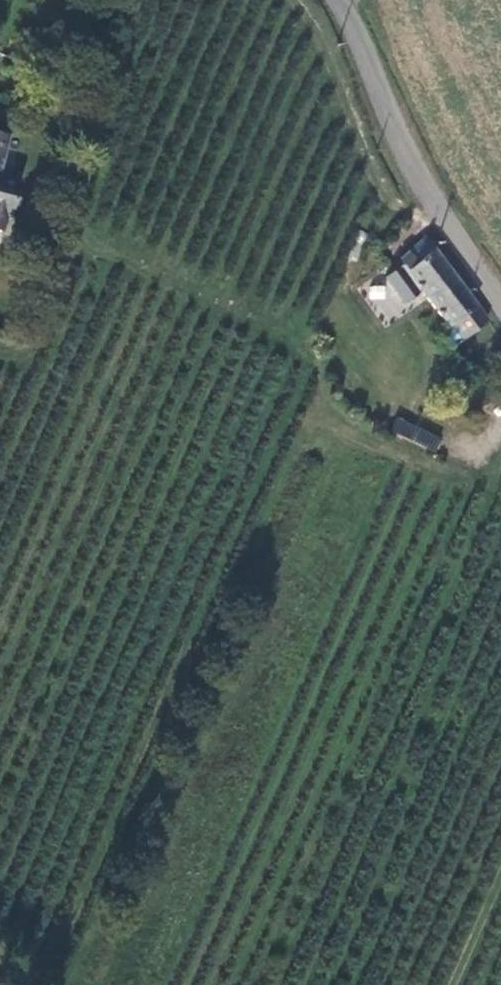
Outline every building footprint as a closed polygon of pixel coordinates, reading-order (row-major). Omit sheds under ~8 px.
[(2,230),(5,220),(8,221),(15,182),(0,178),(0,230),(2,230)] [(460,336),(486,316),(434,246),(429,250),(424,244),(414,252),(419,259),(405,270),(446,323),(449,321),(460,336)] [(433,450),(439,436),(398,418),(391,431),(433,450)]
